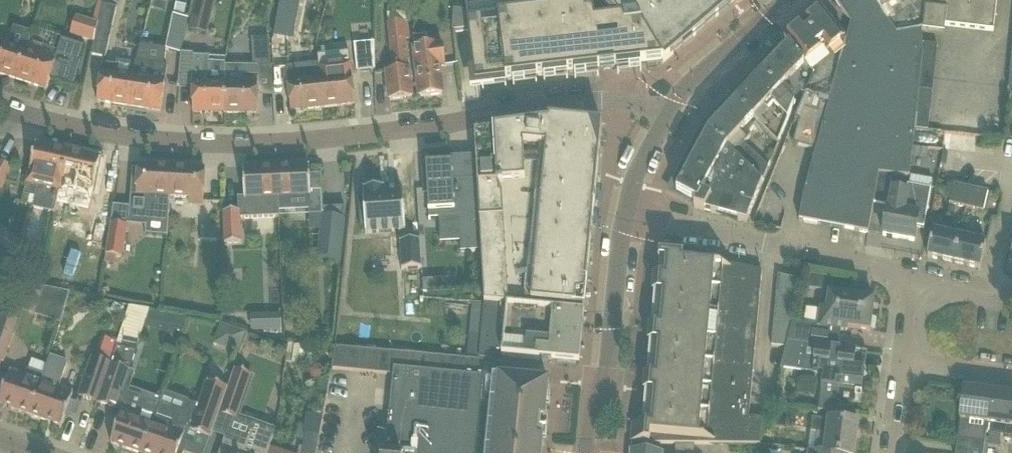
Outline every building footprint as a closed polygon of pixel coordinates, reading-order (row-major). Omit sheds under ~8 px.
[(469,33),(474,74),(469,74),(472,92),(477,91),(506,88),(507,88),(507,87),(506,83),(513,82),(514,86),(514,87),(515,87),(537,85),(538,84),(538,83),(537,79),(544,78),(545,82),(545,84),(546,83),(568,81),(569,81),(569,80),(568,76),(575,75),(575,79),(576,80),(577,80),(598,77),(599,77),(599,76),(599,72),(612,70),(664,64),(638,19),(621,21),(615,14),(603,0),(464,0),(469,33)] [(634,14),(638,19),(664,64),(738,0),(651,0),(634,14)] [(838,72),(817,150),(803,201),(799,222),(818,226),(824,197),(837,199),(849,201),(864,204),(858,233),(868,234),(872,214),(873,204),(878,177),(878,175),(909,178),(914,131),(923,45),(922,31),(897,37),(871,0),(836,0),(834,1),(845,18),(851,24),(845,46),(838,72)] [(897,37),(922,31),(921,0),(871,0),(897,37)] [(997,0),(927,0),(925,25),(995,31),(997,0)] [(280,3),(274,38),(293,42),(300,6),(280,3)] [(207,35),(213,9),(194,4),(188,30),(207,35)] [(91,55),(106,59),(117,9),(102,6),(102,8),(99,20),(99,23),(94,41),(91,55)] [(838,33),(834,28),(821,11),(802,26),(838,72),(845,46),(838,33)] [(94,41),(99,23),(77,16),(71,33),(94,41)] [(181,54),(188,19),(173,16),(166,51),(181,54)] [(387,72),(388,81),(390,101),(413,98),(410,78),(406,40),(410,40),(408,23),(388,26),(394,71),(387,72)] [(793,144),(817,150),(838,72),(802,26),(783,41),(784,42),(811,78),(803,97),(794,120),(799,121),(793,144)] [(11,38),(0,35),(0,75),(16,81),(25,52),(9,46),(11,38)] [(443,45),(430,46),(429,37),(414,39),(419,78),(421,97),(443,95),(440,75),(440,70),(445,69),(443,45)] [(254,68),(271,67),(269,38),(252,39),(254,68)] [(25,52),(16,81),(46,90),(50,78),(75,86),(79,73),(76,72),(85,46),(62,39),(57,53),(28,44),(25,52)] [(784,42),(756,71),(794,105),(784,95),(792,85),(803,95),(803,96),(803,97),(811,78),(784,42)] [(375,71),(375,43),(354,45),(357,72),(375,71)] [(349,53),(318,57),(319,64),(320,79),(323,108),(355,104),(353,84),(350,62),(349,53)] [(194,93),(193,113),(225,114),(226,85),(225,85),(225,68),(225,65),(226,59),(195,57),(195,58),(194,76),(194,93)] [(191,93),(193,60),(180,59),(178,92),(191,93)] [(116,66),(104,64),(98,102),(129,107),(135,69),(134,69),(131,69),(132,63),(116,61),(116,66)] [(135,62),(134,69),(135,69),(129,107),(161,112),(168,67),(135,62)] [(297,73),(287,74),(289,91),(291,111),(323,108),(320,79),(319,64),(296,67),(297,73)] [(757,126),(777,144),(787,122),(794,105),(756,71),(729,100),(757,126)] [(257,115),(257,102),(258,77),(244,76),(244,85),(226,85),(225,114),(257,115)] [(272,77),(258,77),(257,102),(273,103),(272,77)] [(702,128),(761,183),(767,168),(744,146),(751,139),(748,136),(757,126),(729,100),(702,128)] [(549,121),(549,124),(475,134),(477,180),(482,256),(485,305),(507,307),(526,309),(573,313),(573,309),(584,310),(600,152),(600,151),(602,127),(549,121)] [(694,209),(746,224),(762,184),(761,183),(702,128),(669,190),(696,204),(694,209)] [(36,146),(32,166),(27,185),(39,188),(34,209),(55,214),(59,194),(62,182),(68,153),(36,146)] [(927,149),(914,148),(913,154),(926,156),(927,149)] [(68,153),(62,182),(81,186),(79,192),(93,195),(101,161),(68,153)] [(12,169),(0,163),(0,190),(12,169)] [(135,170),(132,223),(149,224),(148,232),(168,234),(170,198),(172,169),(139,167),(139,170),(135,170)] [(427,169),(422,169),(423,196),(428,196),(429,220),(439,220),(459,219),(460,243),(460,253),(480,252),(480,256),(482,256),(477,180),(475,180),(453,181),(452,167),(427,169)] [(309,168),(276,170),(278,199),(278,209),(293,208),(294,215),(308,215),(309,218),(322,217),(318,261),(340,263),(344,221),(345,209),(323,210),(322,176),(310,176),(309,168)] [(172,169),(170,198),(191,199),(190,204),(203,205),(204,191),(205,171),(172,169)] [(244,201),(240,201),(240,214),(241,220),(278,218),(278,213),(278,209),(278,199),(276,170),(243,171),(244,191),(244,201)] [(878,177),(873,204),(886,207),(891,180),(878,177)] [(892,191),(888,213),(886,212),(882,237),(913,243),(916,229),(923,230),(930,189),(909,185),(907,193),(892,191)] [(954,185),(949,204),(966,208),(971,189),(954,185)] [(363,200),(358,200),(360,231),(365,231),(366,235),(367,235),(404,232),(404,233),(405,233),(403,192),(401,192),(402,193),(384,194),(384,190),(384,189),(364,190),(364,191),(364,195),(363,195),(363,200)] [(971,189),(966,208),(983,212),(988,193),(971,189)] [(824,197),(818,226),(831,228),(837,199),(824,197)] [(837,199),(831,228),(843,230),(849,201),(837,199)] [(849,201),(843,230),(858,233),(864,204),(849,201)] [(241,220),(240,214),(223,215),(225,245),(242,245),(241,220)] [(111,224),(106,256),(122,258),(127,226),(111,224)] [(201,240),(217,241),(217,229),(202,229),(201,240)] [(932,233),(930,239),(926,259),(953,265),(959,240),(932,233)] [(980,272),(984,252),(986,246),(959,240),(953,265),(980,272)] [(419,242),(400,243),(402,271),(421,270),(419,242)] [(748,419),(753,362),(759,294),(761,273),(683,256),(684,253),(667,252),(657,353),(650,427),(633,426),(631,443),(651,444),(675,445),(695,445),(760,445),(767,421),(748,419)] [(791,326),(803,282),(777,277),(771,344),(786,346),(836,352),(839,331),(845,332),(845,328),(870,332),(874,301),(849,298),(849,300),(830,297),(828,309),(820,308),(817,330),(791,326)] [(825,279),(809,277),(807,289),(824,291),(825,279)] [(433,281),(422,282),(422,294),(433,294),(433,281)] [(0,323),(0,367),(1,363),(3,363),(18,322),(16,321),(20,309),(27,312),(36,285),(26,282),(17,308),(8,304),(4,317),(2,316),(0,323)] [(485,305),(479,360),(494,362),(494,356),(502,357),(504,333),(507,307),(485,305)] [(113,356),(110,364),(97,403),(116,410),(130,371),(129,371),(133,359),(150,311),(128,306),(113,356)] [(583,314),(573,313),(526,309),(507,307),(504,333),(574,339),(575,333),(583,334),(585,314),(583,314)] [(281,315),(269,316),(270,331),(281,331),(281,315)] [(241,352),(248,332),(224,323),(217,343),(241,352)] [(330,348),(333,334),(311,330),(308,343),(330,348)] [(504,333),(502,357),(580,365),(582,340),(574,339),(504,333)] [(836,352),(786,346),(780,370),(822,375),(817,413),(835,415),(835,413),(841,408),(848,409),(849,408),(854,404),(854,398),(860,399),(864,371),(841,368),(843,353),(836,352)] [(304,366),(306,348),(294,347),(292,365),(304,366)] [(543,443),(539,443),(541,423),(545,423),(546,409),(542,408),(543,398),(547,399),(549,385),(529,383),(494,379),(496,362),(494,362),(479,360),(336,347),(335,350),(332,370),(393,376),(384,452),(542,452),(543,443)] [(44,374),(43,377),(30,415),(61,426),(68,407),(73,393),(60,389),(62,384),(68,365),(49,358),(44,374)] [(97,403),(110,364),(93,358),(79,397),(97,403)] [(4,385),(0,398),(0,405),(30,415),(43,377),(28,371),(26,377),(9,371),(4,385)] [(250,376),(235,371),(219,415),(235,420),(250,376)] [(143,452),(186,452),(189,444),(195,446),(198,435),(209,439),(227,390),(207,383),(199,406),(186,402),(176,429),(172,427),(176,415),(173,409),(160,404),(143,452)] [(986,434),(991,394),(963,390),(959,422),(961,422),(959,439),(958,439),(956,452),(983,452),(986,434)] [(991,394),(986,434),(1011,438),(1011,397),(991,394)] [(138,452),(143,452),(160,404),(143,398),(137,416),(122,410),(111,443),(138,452)] [(785,429),(788,408),(771,405),(768,427),(785,429)] [(319,437),(323,417),(306,414),(303,434),(305,434),(302,452),(316,452),(319,437)] [(817,432),(814,452),(818,452),(853,452),(857,425),(812,420),(811,432),(817,432)] [(255,422),(248,442),(227,434),(220,452),(268,452),(276,429),(255,422)]
